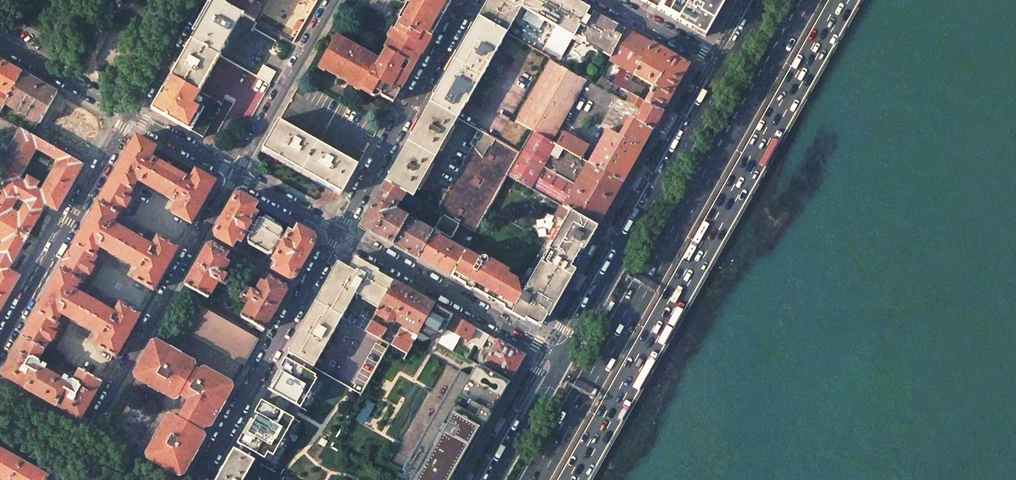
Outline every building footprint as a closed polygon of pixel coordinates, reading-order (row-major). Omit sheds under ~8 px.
[(218,0),(213,0),(191,40),(220,56),(242,17),(243,17),(244,15),(243,14),(218,0)] [(243,14),(244,15),(254,21),(260,11),(259,7),(253,4),(255,0),(218,0),(243,14)] [(389,39),(390,40),(394,42),(419,56),(432,33),(450,2),(446,0),(411,0),(389,39)] [(478,16),(506,32),(521,7),(528,11),(545,20),(556,27),(573,36),(576,32),(579,33),(582,36),(583,38),(584,39),(585,41),(585,44),(610,58),(625,28),(593,10),(591,15),(587,13),(589,8),(575,0),(487,0),(478,16)] [(704,36),(705,34),(645,0),(641,0),(704,36)] [(724,0),(645,0),(705,34),(717,13),(724,0)] [(522,22),(539,32),(545,20),(528,11),(522,22)] [(506,32),(478,16),(429,103),(457,118),(465,104),(466,104),(506,32)] [(302,27),(296,24),(293,30),(299,33),(302,27)] [(556,27),(544,47),(561,56),(573,36),(556,27)] [(610,58),(601,77),(612,83),(624,90),(630,80),(633,74),(651,43),(625,28),(610,58)] [(325,70),(371,96),(374,91),(381,95),(393,102),(395,99),(400,89),(419,56),(394,42),(389,51),(386,50),(379,61),(336,36),(321,63),(327,67),(325,70)] [(220,56),(191,40),(171,76),(199,92),(220,56)] [(389,51),(394,42),(390,40),(385,49),(386,50),(389,51)] [(289,48),(277,41),(271,53),(283,59),(289,48)] [(663,50),(651,43),(633,74),(654,85),(647,97),(644,102),(662,111),(689,64),(663,50)] [(531,131),(551,143),(559,129),(579,93),(587,80),(550,58),(544,69),(514,121),(531,131)] [(0,60),(0,106),(3,107),(5,104),(22,72),(0,60)] [(318,68),(324,71),(325,70),(327,67),(321,63),(318,68)] [(275,72),(263,65),(257,76),(269,83),(275,72)] [(57,92),(22,72),(5,104),(40,123),(57,92)] [(152,109),(203,137),(221,104),(199,92),(171,76),(152,109)] [(612,83),(601,77),(597,85),(606,92),(612,83)] [(637,115),(624,105),(606,92),(597,85),(596,85),(588,80),(587,80),(579,93),(610,110),(609,112),(602,125),(617,133),(616,136),(606,131),(595,151),(588,147),(589,147),(563,132),(555,145),(622,183),(651,130),(634,120),(637,115)] [(643,88),(630,80),(624,90),(631,94),(638,98),(640,93),(643,88)] [(647,97),(640,93),(638,98),(644,102),(647,97)] [(638,98),(631,94),(624,105),(637,115),(634,120),(651,130),(658,118),(662,111),(644,102),(638,98)] [(457,118),(429,103),(418,123),(407,142),(385,181),(402,190),(413,197),(424,177),(426,172),(443,142),(446,137),(457,118)] [(60,104),(45,131),(82,151),(94,131),(78,123),(82,116),(60,104)] [(358,164),(279,120),(263,148),(342,193),(358,164)] [(33,136),(19,128),(0,162),(0,179),(4,181),(45,205),(57,211),(83,165),(33,136)] [(555,145),(563,132),(559,129),(551,143),(555,145)] [(544,196),(566,208),(570,211),(597,226),(622,183),(555,145),(551,143),(531,131),(519,153),(507,175),(531,189),(544,196)] [(151,155),(156,148),(136,136),(112,179),(131,190),(140,175),(151,155)] [(482,160),(471,149),(439,209),(474,227),(514,152),(494,141),(482,160)] [(188,176),(187,178),(154,159),(155,157),(151,155),(140,175),(143,177),(140,182),(174,201),(172,203),(176,205),(191,178),(188,176)] [(191,224),(215,181),(196,170),(191,178),(176,205),(171,213),(191,224)] [(131,190),(112,179),(98,204),(118,215),(123,206),(125,207),(129,200),(127,199),(131,190)] [(4,181),(1,188),(0,189),(0,265),(9,270),(45,205),(4,181)] [(402,190),(385,181),(362,223),(363,228),(417,258),(432,231),(407,217),(406,218),(392,209),(397,199),(402,190)] [(413,197),(402,190),(397,199),(419,211),(424,203),(413,197)] [(250,224),(260,206),(240,195),(235,196),(213,235),(236,248),(246,231),(250,224)] [(118,215),(98,204),(75,245),(94,256),(100,246),(111,226),(118,215)] [(570,211),(529,284),(522,280),(519,286),(521,295),(512,311),(537,325),(542,323),(579,257),(579,255),(578,254),(577,253),(580,248),(581,248),(582,248),(584,248),(585,247),(597,226),(570,211)] [(459,223),(442,214),(433,231),(432,231),(417,258),(451,276),(465,251),(449,242),(459,223)] [(254,226),(250,224),(246,231),(249,232),(250,233),(248,237),(246,240),(248,243),(268,255),(271,254),(273,252),(275,247),(277,248),(279,249),(283,242),(279,240),(283,233),(282,229),(262,217),(258,219),(254,226)] [(313,236),(293,225),(283,242),(279,249),(269,267),(292,280),(314,241),(313,236)] [(149,247),(150,245),(114,226),(113,228),(111,226),(100,246),(102,247),(101,249),(137,268),(138,267),(140,268),(151,248),(149,247)] [(178,248),(158,237),(151,248),(140,268),(134,279),(153,290),(178,248)] [(228,253),(209,242),(184,285),(208,298),(218,281),(222,283),(226,275),(225,275),(222,273),(224,270),(228,263),(224,260),(228,253)] [(94,256),(75,245),(60,271),(80,282),(82,283),(87,274),(89,275),(90,274),(93,269),(93,267),(91,266),(97,257),(94,256)] [(451,276),(512,311),(521,295),(519,286),(517,278),(507,272),(509,269),(485,255),(480,257),(466,249),(465,251),(451,276)] [(288,353),(313,367),(339,321),(341,317),(355,293),(379,306),(393,281),(353,259),(348,268),(339,263),(317,303),(315,306),(301,331),(288,353)] [(0,265),(0,311),(20,276),(9,270),(0,265)] [(80,282),(60,271),(37,312),(57,322),(63,312),(73,293),(80,282)] [(264,331),(288,288),(269,277),(265,284),(261,281),(257,288),(255,292),(252,290),(251,290),(247,297),(251,300),(241,317),(264,331)] [(419,331),(434,304),(393,281),(379,306),(374,314),(388,322),(392,321),(394,317),(419,331)] [(76,293),(75,295),(73,293),(63,312),(65,313),(64,315),(99,335),(100,333),(102,334),(113,315),(111,314),(112,312),(76,293)] [(172,316),(178,304),(175,302),(168,314),(172,316)] [(140,315),(120,304),(113,315),(102,334),(96,346),(116,357),(140,315)] [(446,328),(453,315),(434,304),(419,331),(416,336),(415,336),(423,341),(432,339),(442,337),(446,329),(446,328)] [(254,339),(199,308),(187,330),(241,361),(254,339)] [(57,322),(37,312),(22,337),(44,349),(49,341),(51,341),(52,341),(55,335),(55,334),(53,333),(59,324),(57,322)] [(165,334),(174,317),(172,316),(168,314),(159,330),(165,334)] [(468,341),(475,327),(468,323),(453,315),(446,328),(446,329),(442,337),(439,342),(452,349),(459,336),(468,341)] [(391,345),(397,335),(371,321),(365,331),(388,344),(391,345)] [(486,339),(489,335),(475,327),(468,341),(473,344),(481,348),(486,339)] [(415,336),(416,336),(401,328),(397,335),(391,345),(406,354),(415,336)] [(497,340),(489,335),(486,339),(495,344),(497,340)] [(80,419),(102,381),(80,369),(74,380),(72,379),(67,381),(66,382),(40,367),(41,366),(40,361),(38,360),(44,349),(22,337),(1,374),(80,419)] [(193,362),(154,340),(135,374),(136,377),(174,398),(177,398),(180,394),(181,391),(187,394),(185,397),(190,400),(186,407),(212,422),(226,398),(234,384),(205,367),(198,370),(194,367),(195,365),(193,362)] [(524,355),(497,340),(495,344),(484,363),(511,378),(524,355)] [(313,367),(288,353),(285,358),(310,372),(313,367)] [(233,379),(240,362),(221,354),(215,366),(224,369),(222,374),(233,379)] [(300,408),(317,379),(314,378),(316,375),(310,372),(285,358),(267,389),(279,396),(290,402),(300,408)] [(509,381),(479,364),(478,367),(475,366),(470,375),(459,369),(403,469),(405,470),(403,473),(411,478),(410,479),(453,479),(493,411),(509,381)] [(290,402),(279,396),(273,407),(284,413),(290,402)] [(363,424),(372,403),(364,400),(355,420),(363,424)] [(273,456),(294,419),(284,413),(273,407),(261,401),(260,402),(254,413),(258,415),(254,421),(250,419),(237,443),(259,456),(264,459),(268,453),(273,456)] [(168,416),(147,454),(148,458),(170,470),(187,466),(205,435),(202,430),(205,425),(207,426),(211,424),(212,422),(186,407),(180,418),(173,415),(168,416)] [(107,422),(111,437),(114,438),(119,430),(113,426),(114,424),(108,421),(107,422)] [(259,456),(237,443),(234,449),(254,460),(256,461),(259,456)] [(0,448),(0,479),(1,479),(46,479),(49,476),(0,448)] [(254,460),(234,449),(216,479),(243,479),(254,460)] [(260,464),(256,461),(254,460),(243,479),(250,479),(260,464)]
